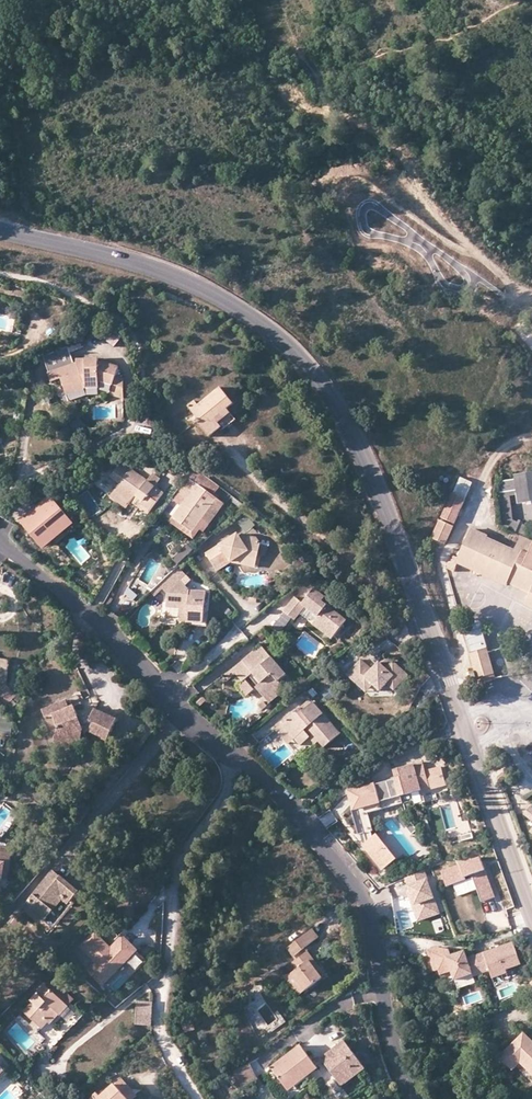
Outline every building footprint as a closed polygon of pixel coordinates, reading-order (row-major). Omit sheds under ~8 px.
[(127,335),(117,330),(103,335),(117,347),(127,335)] [(82,342),(70,347),(72,352),(84,348),(82,342)] [(64,381),(68,391),(75,388),(77,395),(86,391),(102,391),(101,384),(106,383),(117,386),(118,378),(121,367),(106,363),(99,364),(99,359),(86,360),(86,363),(80,363),(76,364),(72,352),(70,347),(44,356),(51,373),(49,374),(53,384),(64,381)] [(126,379),(118,378),(117,386),(115,395),(125,398),(126,379)] [(75,388),(68,391),(70,398),(77,395),(75,388)] [(218,419),(228,410),(234,405),(222,389),(200,406),(197,402),(191,407),(201,420),(199,422),(211,437),(221,429),(224,432),(226,430),(218,419)] [(237,421),(228,410),(218,419),(226,430),(237,421)] [(121,484),(116,490),(133,502),(139,495),(148,502),(143,509),(150,515),(166,494),(157,487),(162,481),(154,475),(148,482),(122,463),(112,478),(121,484)] [(221,488),(196,469),(189,479),(190,480),(214,497),(221,488)] [(517,478),(517,481),(519,492),(520,501),(531,500),(531,476),(517,478)] [(214,497),(190,480),(180,494),(189,500),(183,509),(176,519),(194,532),(209,510),(217,499),(214,497)] [(519,492),(517,481),(504,482),(500,488),(500,494),(510,493),(519,492)] [(133,502),(116,490),(112,496),(128,508),(133,502)] [(513,520),(510,493),(500,494),(504,526),(509,528),(510,532),(523,538),(524,539),(529,528),(513,520)] [(183,509),(189,500),(180,494),(174,503),(183,509)] [(465,500),(452,494),(442,517),(455,523),(465,500)] [(139,495),(133,502),(143,509),(148,502),(139,495)] [(224,504),(217,499),(209,510),(216,515),(224,504)] [(70,523),(52,502),(36,516),(33,512),(22,522),(31,531),(33,529),(46,544),(70,523)] [(205,531),(216,515),(209,510),(194,532),(176,519),(173,523),(194,538),(202,528),(205,531)] [(442,521),(433,539),(446,544),(455,527),(442,521)] [(43,546),(46,544),(33,529),(31,531),(43,546)] [(519,563),(522,555),(516,553),(489,540),(490,538),(473,531),(460,560),(458,563),(459,564),(508,586),(509,585),(519,563)] [(219,571),(232,562),(242,556),(258,560),(260,547),(255,540),(238,536),(208,555),(219,571)] [(531,552),(531,543),(524,539),(523,538),(516,553),(522,555),(524,552),(531,555),(531,552)] [(179,566),(193,552),(189,547),(175,561),(179,566)] [(531,555),(524,552),(522,555),(531,560),(531,552),(531,555)] [(522,555),(519,563),(531,568),(531,560),(522,555)] [(242,556),(232,562),(257,568),(258,560),(242,556)] [(458,563),(454,561),(452,560),(448,569),(455,573),(459,564),(458,563)] [(509,585),(531,595),(531,568),(519,563),(509,585)] [(78,571),(69,565),(60,576),(68,583),(78,571)] [(179,568),(158,587),(162,591),(164,588),(170,594),(182,582),(185,585),(190,580),(179,568)] [(185,585),(182,582),(170,594),(170,608),(182,607),(188,607),(188,622),(204,622),(206,592),(191,591),(185,585)] [(134,602),(138,597),(130,590),(125,595),(134,602)] [(325,600),(316,591),(305,604),(307,606),(319,616),(329,625),(325,630),(334,638),(345,622),(323,603),(325,600)] [(307,606),(305,604),(297,598),(286,612),(296,619),(307,606)] [(329,625),(319,616),(314,621),(325,630),(329,625)] [(482,623),(466,628),(473,654),(490,649),(482,623)] [(421,647),(416,650),(423,659),(427,656),(421,647)] [(243,664),(252,674),(261,683),(257,687),(255,688),(264,698),(267,700),(282,686),(279,682),(286,675),(261,648),(243,664)] [(473,655),(481,680),(497,675),(490,650),(473,655)] [(0,659),(0,700),(7,707),(18,696),(7,686),(11,661),(0,659)] [(373,670),(362,660),(349,675),(363,689),(367,685),(370,688),(373,684),(381,691),(388,684),(395,690),(408,675),(394,663),(387,670),(379,663),(373,670)] [(248,677),(252,674),(243,664),(228,679),(232,683),(239,677),(244,682),(245,681),(248,677)] [(261,683),(252,674),(248,677),(257,687),(261,683)] [(499,681),(497,675),(481,680),(482,685),(499,681)] [(253,690),(245,681),(244,682),(238,687),(246,696),(253,690)] [(286,690),(282,686),(267,700),(270,705),(286,690)] [(206,702),(202,697),(196,703),(200,708),(206,702)] [(64,709),(53,714),(58,728),(54,739),(71,745),(74,744),(79,731),(84,729),(85,731),(88,730),(107,741),(117,722),(97,710),(92,717),(90,722),(83,724),(79,716),(75,706),(70,708),(67,700),(61,702),(64,709)] [(309,709),(314,705),(311,701),(305,706),(309,709)] [(46,717),(53,714),(64,709),(61,702),(43,709),(46,717)] [(263,711),(268,707),(264,703),(262,704),(260,707),(263,711)] [(285,724),(297,738),(310,727),(315,734),(321,741),(326,747),(340,736),(314,705),(309,709),(305,706),(285,724)] [(85,713),(79,716),(83,724),(90,722),(92,717),(85,713)] [(14,735),(13,719),(0,720),(0,728),(0,736),(14,735)] [(291,743),(297,738),(285,724),(279,729),(291,743)] [(310,727),(297,738),(303,745),(312,737),(315,734),(310,727)] [(79,731),(74,744),(80,742),(84,729),(79,731)] [(321,741),(315,734),(312,737),(318,743),(321,741)] [(71,745),(54,739),(59,750),(71,745)] [(400,777),(395,778),(375,784),(380,801),(400,796),(430,788),(422,762),(398,769),(400,777)] [(441,767),(431,769),(437,788),(446,785),(441,767)] [(380,801),(375,784),(375,782),(347,790),(353,811),(381,803),(380,801)] [(402,803),(400,796),(380,801),(381,803),(353,811),(352,811),(359,834),(373,830),(368,813),(402,803)] [(529,805),(523,813),(531,820),(531,808),(529,805)] [(397,859),(376,833),(362,845),(382,871),(397,859)] [(449,888),(468,881),(467,878),(473,876),(483,903),(496,898),(482,858),(443,872),(449,888)] [(4,880),(9,880),(12,863),(7,862),(4,880)] [(426,871),(407,878),(411,891),(408,892),(419,923),(442,915),(426,871)] [(79,894),(54,872),(25,907),(44,923),(65,898),(71,903),(79,894)] [(312,929),(288,947),(294,954),(317,937),(312,929)] [(138,949),(125,936),(112,949),(96,933),(82,947),(98,963),(89,972),(102,985),(138,949)] [(522,963),(514,941),(477,955),(483,973),(491,970),(494,978),(509,972),(507,969),(522,963)] [(448,957),(452,956),(450,950),(436,947),(428,951),(436,971),(440,970),(442,975),(453,971),(448,957)] [(483,973),(477,955),(469,958),(466,950),(462,952),(462,954),(460,954),(459,953),(452,956),(448,957),(453,971),(456,980),(474,974),(475,976),(483,973)] [(291,973),(304,991),(322,977),(316,969),(319,966),(307,952),(292,963),(297,968),(291,973)] [(316,969),(322,977),(325,974),(319,966),(316,969)] [(298,995),(304,991),(291,973),(283,975),(298,995)] [(460,990),(477,984),(474,978),(458,984),(460,990)] [(55,1012),(59,1016),(60,1016),(69,1007),(53,991),(55,989),(49,983),(37,995),(38,996),(32,1001),(34,1004),(25,1014),(41,1030),(48,1023),(46,1020),(55,1012)] [(53,991),(69,1007),(74,1002),(59,986),(55,989),(53,991)] [(137,1027),(153,1027),(153,1002),(137,1002),(137,1027)] [(277,1019),(281,1025),(286,1021),(278,1011),(273,1014),(277,1019)] [(51,1025),(59,1016),(55,1012),(46,1020),(48,1023),(51,1025)] [(272,1031),(281,1025),(277,1019),(268,1025),(272,1031)] [(191,1021),(183,1022),(185,1031),(193,1028),(191,1021)] [(501,1056),(513,1069),(520,1062),(531,1073),(531,1041),(523,1032),(501,1056)] [(320,1059),(321,1060),(336,1080),(343,1074),(348,1081),(364,1069),(343,1042),(336,1047),(338,1050),(334,1053),(332,1050),(320,1059)] [(301,1073),(305,1077),(317,1068),(315,1065),(313,1062),(300,1045),(271,1067),(285,1085),(292,1080),(301,1073)] [(257,1079),(248,1064),(232,1073),(241,1088),(257,1079)] [(296,1084),(305,1077),(301,1073),(292,1080),(296,1084)] [(343,1074),(336,1080),(341,1086),(348,1081),(343,1074)] [(135,1096),(120,1078),(100,1095),(97,1092),(90,1098),(131,1098),(135,1096)]
